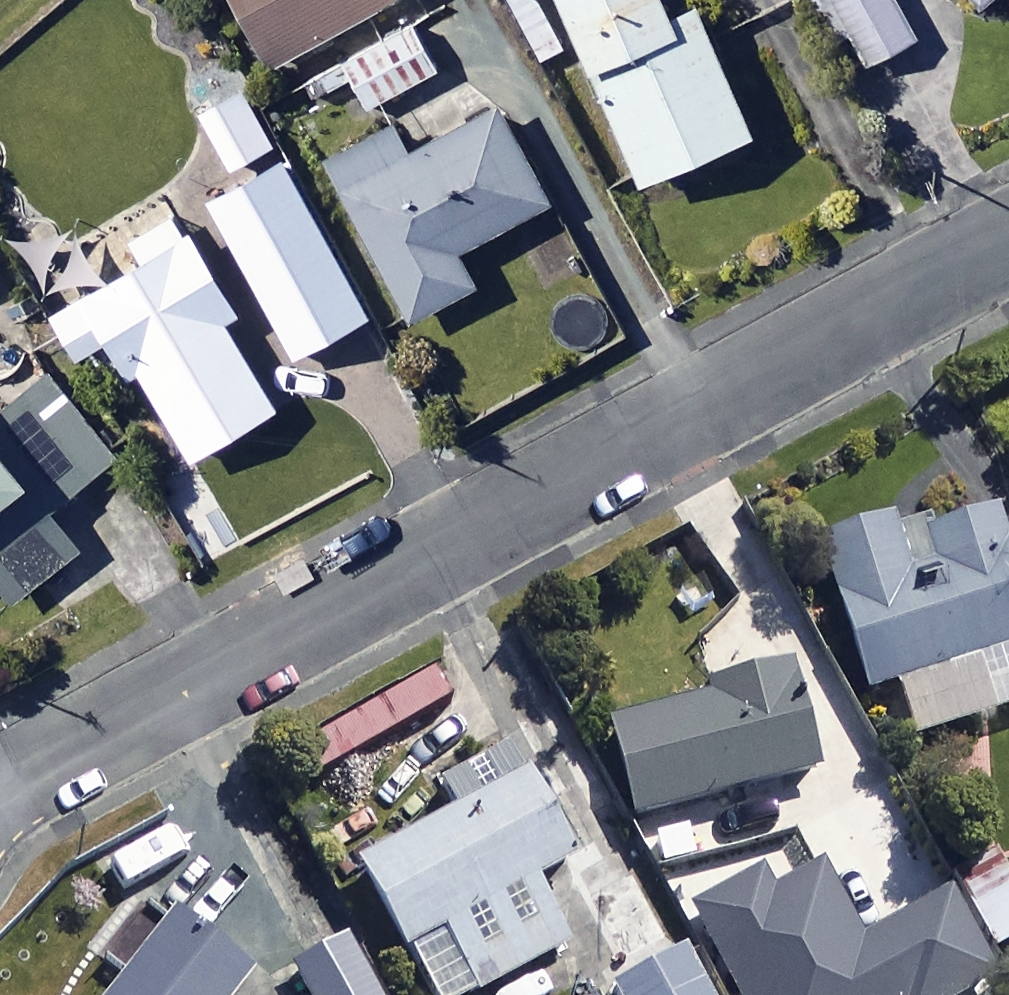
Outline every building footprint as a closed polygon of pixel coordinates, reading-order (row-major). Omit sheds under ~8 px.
[(270,74),(406,0),(230,0),(270,74)] [(543,65),(570,51),(544,0),(508,0),(543,65)] [(663,0),(563,0),(647,190),(758,141),(700,11),(673,23),(663,0)] [(895,0),(822,0),(862,76),(920,45),(895,0)] [(983,9),(994,0),(976,0),(983,9)] [(275,143),(252,95),(208,117),(232,164),(275,143)] [(548,212),(499,114),(410,159),(396,132),(329,166),(409,327),(477,293),(459,257),(548,212)] [(291,163),(210,206),(292,360),(372,317),(291,163)] [(208,287),(181,242),(79,303),(130,389),(143,381),(195,469),(285,416),(231,326),(241,319),(219,281),(208,287)] [(62,371),(0,415),(0,583),(21,613),(138,530),(101,477),(125,460),(62,371)] [(1004,524),(898,555),(892,534),(820,555),(863,702),(897,693),(914,750),(1008,722),(1008,539),(1004,524)] [(655,832),(668,877),(797,840),(784,795),(818,786),(785,674),(707,697),(710,707),(609,736),(638,837),(655,832)] [(450,713),(433,683),(301,754),(317,784),(450,713)] [(529,786),(362,876),(425,994),(493,994),(571,954),(538,892),(575,872),(529,786)] [(1004,872),(959,899),(997,961),(1008,954),(1008,880),(1004,872)] [(821,877),(770,904),(759,883),(692,919),(732,994),(985,994),(995,989),(950,904),(861,951),(821,877)] [(256,984),(177,922),(120,994),(247,994),(256,984)] [(344,942),(294,970),(308,994),(373,994),(344,942)]
